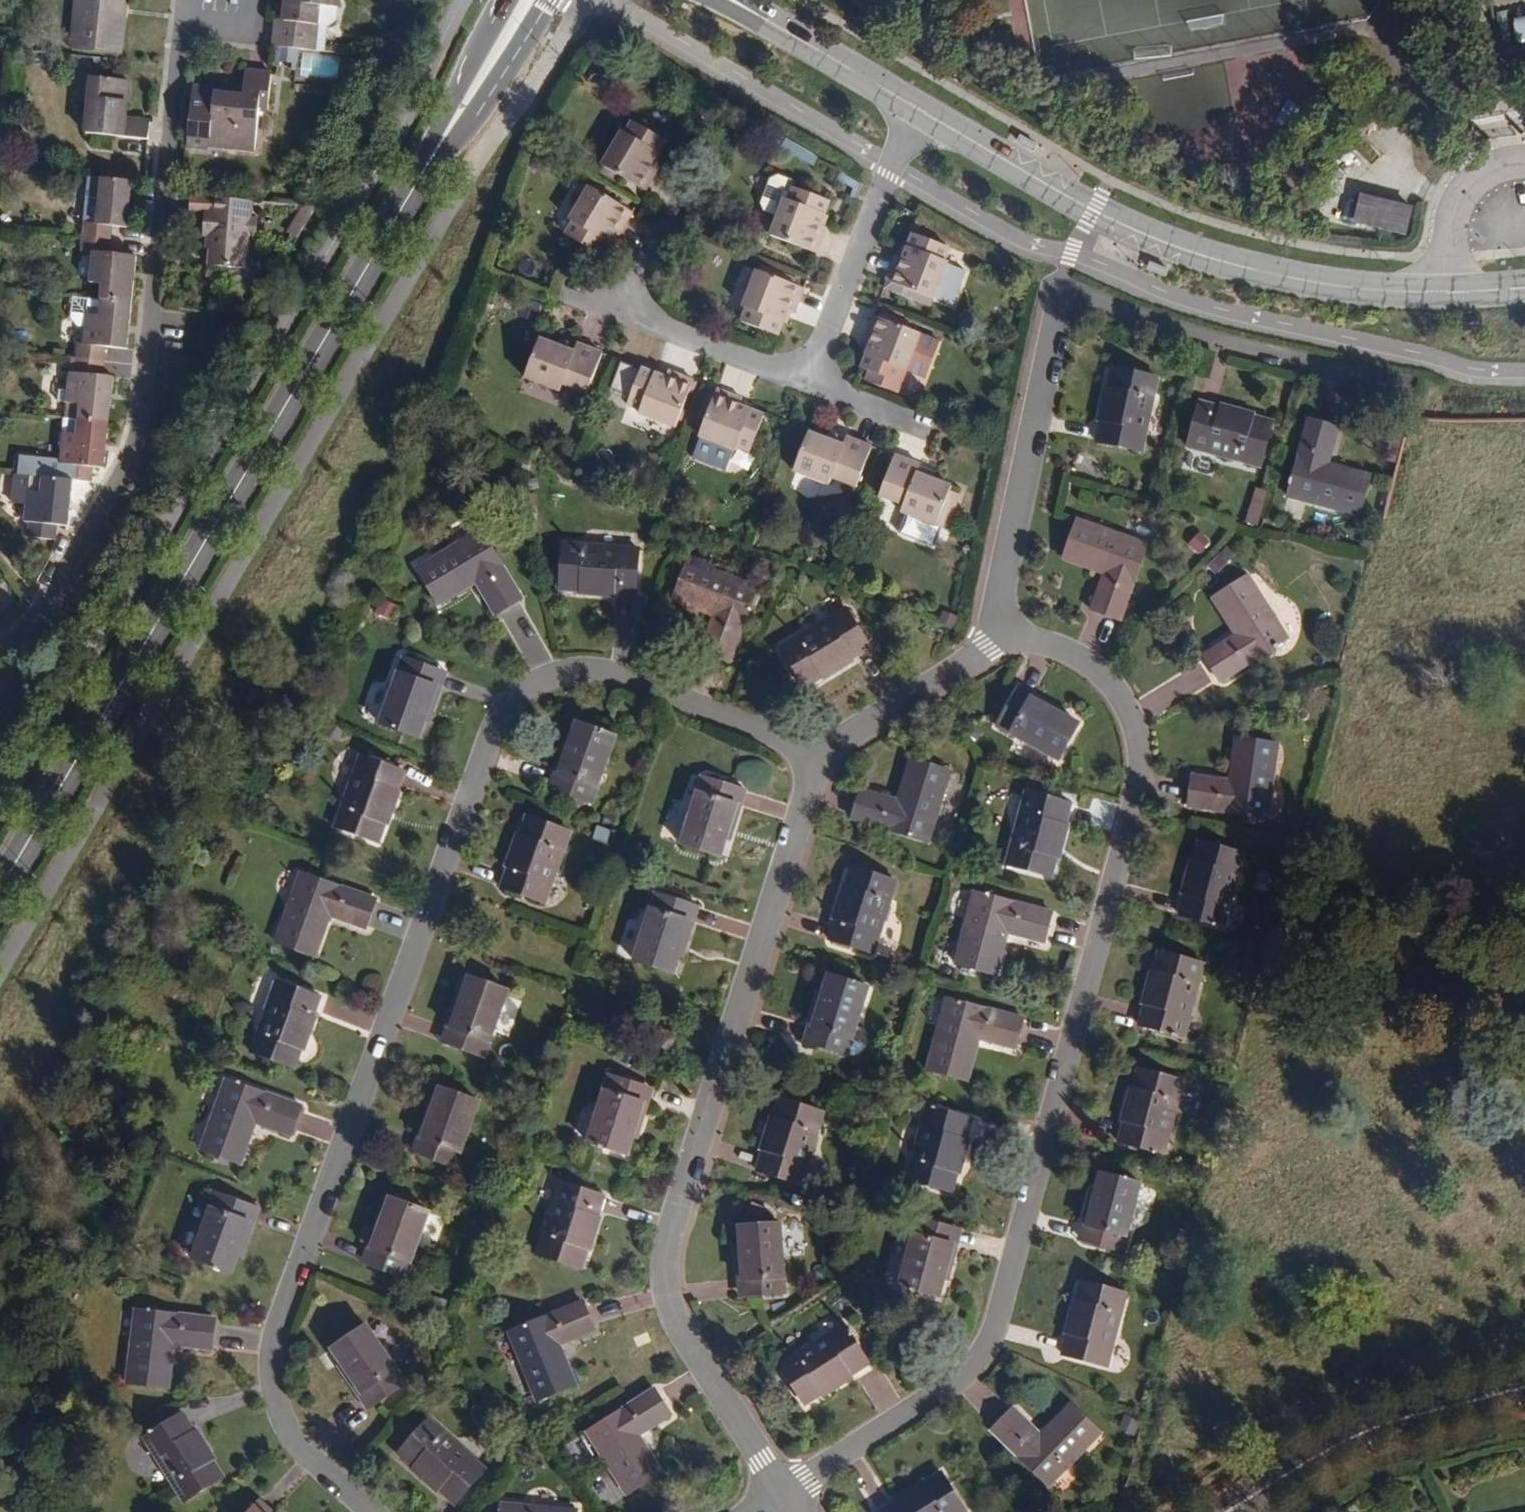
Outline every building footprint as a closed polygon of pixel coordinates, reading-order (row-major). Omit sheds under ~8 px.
[(73,55),(124,60),(127,20),(116,20),(117,10),(124,11),(125,0),(79,0),(73,55)] [(283,22),(276,21),(274,47),(314,51),(316,26),(328,27),(335,20),(336,0),(285,0),(283,22)] [(116,20),(127,20),(128,11),(124,11),(117,10),(116,20)] [(314,51),(326,52),(328,27),(316,26),(314,51)] [(305,58),(304,74),(336,78),(338,62),(305,58)] [(273,74),(247,72),(245,92),(245,98),(227,96),(227,100),(218,99),(218,89),(193,87),(188,136),(209,138),(209,145),(257,149),(260,109),(270,110),(273,74)] [(130,84),(94,81),(89,138),(149,143),(151,125),(127,123),(130,84)] [(218,89),(218,99),(227,100),(227,96),(245,98),(245,92),(228,90),(218,89)] [(666,145),(634,125),(627,137),(623,135),(604,169),(646,193),(659,170),(656,169),(653,167),(660,156),(666,145)] [(209,145),(209,138),(188,136),(187,143),(209,145)] [(656,169),(663,158),(660,156),(653,167),(656,169)] [(82,179),(76,238),(116,241),(117,228),(132,229),(137,184),(82,179)] [(818,256),(827,231),(825,230),(821,229),(825,217),(830,204),(795,191),(796,186),(780,180),(772,184),(763,208),(767,216),(778,220),(771,239),(818,256)] [(633,215),(590,189),(570,223),(574,226),(567,237),(600,256),(606,244),(612,234),(616,236),(619,238),(633,215)] [(189,224),(201,225),(200,250),(203,250),(208,250),(207,263),(206,280),(243,283),(247,215),(190,211),(189,224)] [(825,230),(830,218),(825,217),(821,229),(825,230)] [(610,246),(616,236),(612,234),(606,244),(610,246)] [(949,249),(913,236),(908,248),(904,260),(900,259),(897,258),(887,283),(933,300),(947,264),(943,263),(949,249)] [(96,285),(94,300),(125,303),(130,256),(115,254),(116,241),(76,238),(74,257),(86,259),(83,283),(96,285)] [(904,260),(908,248),(904,247),(900,259),(904,260)] [(805,291),(758,274),(745,309),(749,310),(745,323),(780,335),(784,324),(788,313),(793,314),(796,315),(805,291)] [(71,342),(70,359),(99,362),(101,348),(120,350),(125,303),(94,300),(68,298),(66,318),(73,327),(78,327),(77,342),(71,342)] [(788,325),(793,314),(788,313),(784,324),(788,325)] [(930,338),(874,318),(865,341),(868,342),(872,344),(867,356),(863,367),(900,381),(904,370),(907,371),(912,357),(923,361),(929,358),(934,346),(930,338)] [(557,348),(539,340),(526,379),(560,391),(562,385),(587,395),(602,355),(576,345),(575,347),(573,353),(557,348)] [(573,353),(575,347),(559,341),(557,348),(573,353)] [(868,342),(864,355),(867,356),(872,344),(868,342)] [(53,391),(52,403),(60,404),(58,419),(72,420),(105,423),(109,378),(98,376),(99,362),(70,359),(68,373),(64,373),(62,391),(53,391)] [(1160,377),(1114,368),(1100,443),(1145,452),(1160,377)] [(655,375),(643,370),(630,407),(642,411),(641,415),(677,428),(694,382),(669,373),(668,375),(667,379),(655,375)] [(744,400),(717,391),(700,437),(736,451),(738,447),(752,452),(765,416),(753,411),(742,407),(743,404),(744,400)] [(1272,418),(1201,401),(1190,446),(1261,463),(1272,418)] [(1338,424),(1310,416),(1289,492),(1360,511),(1371,471),(1329,461),(1338,424)] [(56,482),(66,483),(84,484),(86,469),(101,471),(105,423),(72,420),(71,435),(56,434),(53,466),(58,466),(56,482)] [(829,442),(812,435),(798,474),(830,486),(834,479),(858,488),(873,449),(849,440),(847,442),(845,448),(829,442)] [(845,448),(847,442),(831,436),(829,442),(845,448)] [(921,467),(895,458),(881,497),(905,506),(902,514),(920,520),(913,539),(939,548),(945,530),(936,527),(939,519),(949,522),(955,504),(947,501),(950,492),(951,487),(933,481),(918,475),(920,469),(921,467)] [(920,469),(918,475),(933,481),(935,475),(920,469)] [(61,530),(66,483),(56,482),(9,477),(7,504),(19,505),(16,526),(22,526),(20,542),(48,545),(50,529),(61,530)] [(950,492),(947,501),(955,504),(959,495),(950,492)] [(1246,523),(1259,526),(1266,498),(1253,495),(1246,523)] [(1157,545),(1091,517),(1074,555),(1113,572),(1099,605),(1128,617),(1157,545)] [(522,598),(481,532),(419,570),(440,605),(478,582),(497,613),(522,598)] [(640,549),(566,545),(562,590),(637,594),(640,549)] [(758,587),(690,561),(675,600),(716,615),(702,650),(731,660),(758,587)] [(1293,639),(1254,576),(1219,597),(1242,634),(1209,653),(1226,680),(1293,639)] [(391,621),(400,608),(384,597),(376,611),(391,621)] [(865,647),(841,608),(777,648),(802,687),(865,647)] [(444,670),(405,657),(382,724),(420,738),(427,719),(444,670)] [(433,721),(450,672),(444,670),(427,719),(433,721)] [(1070,710),(1025,685),(1022,690),(1067,716),(1070,710)] [(1067,716),(1022,690),(1001,725),(1063,761),(1083,725),(1067,716)] [(619,733),(581,720),(574,738),(556,787),(594,801),(619,733)] [(574,738),(568,736),(550,785),(556,787),(574,738)] [(1281,745),(1240,739),(1233,782),(1197,776),(1192,805),(1268,817),(1281,745)] [(406,770),(363,755),(337,825),(380,841),(406,770)] [(953,772),(911,759),(898,803),(864,792),(856,817),(931,841),(953,772)] [(743,790),(703,778),(682,846),(721,858),(727,839),(743,790)] [(733,841),(749,792),(743,790),(727,839),(733,841)] [(1071,805),(1027,792),(1007,865),(1052,877),(1071,805)] [(573,831),(531,817),(506,887),(548,902),(573,831)] [(1246,855),(1204,844),(1183,918),(1227,930),(1246,855)] [(900,882),(857,869),(835,939),(877,953),(900,882)] [(377,902),(302,875),(277,942),(318,957),(333,916),(366,928),(377,902)] [(1053,913),(977,892),(958,964),(999,974),(1010,931),(1046,941),(1053,913)] [(696,906),(657,894),(636,961),(674,973),(680,955),(696,906)] [(686,957),(702,908),(696,906),(680,955),(686,957)] [(1208,965),(1164,953),(1144,1026),(1188,1038),(1208,965)] [(871,987),(832,975),(826,994),(811,1043),(850,1054),(871,987)] [(510,990),(473,976),(466,994),(449,1043),(486,1056),(510,990)] [(321,997),(278,981),(253,1051),(296,1067),(321,997)] [(466,994),(460,992),(443,1040),(449,1043),(466,994)] [(826,994),(820,992),(805,1041),(811,1043),(826,994)] [(1025,1018),(950,998),(930,1069),(970,1079),(981,1038),(1017,1048),(1025,1018)] [(703,1030),(687,1026),(683,1039),(698,1044),(703,1030)] [(1186,1082),(1142,1070),(1123,1143),(1166,1155),(1186,1082)] [(650,1085),(611,1073),(590,1141),(629,1153),(635,1135),(650,1085)] [(302,1108),(228,1080),(203,1148),(242,1162),(257,1121),(292,1135),(302,1108)] [(641,1137),(656,1087),(650,1085),(635,1135),(641,1137)] [(482,1103),(444,1090),(437,1108),(420,1156),(458,1170),(482,1103)] [(827,1114),(784,1100),(761,1172),(804,1185),(827,1114)] [(437,1108),(431,1106),(414,1154),(420,1156),(437,1108)] [(973,1119),(929,1107),(910,1180),(954,1192),(973,1119)] [(1144,1185),(1105,1173),(1100,1192),(1086,1242),(1125,1252),(1144,1185)] [(605,1196),(561,1182),(538,1254),(582,1268),(605,1196)] [(1100,1192),(1093,1190),(1079,1240),(1086,1242),(1100,1192)] [(257,1206),(219,1192),(194,1260),(232,1273),(239,1255),(257,1206)] [(433,1206),(395,1193),(388,1211),(371,1259),(409,1273),(433,1206)] [(245,1257),(263,1208),(257,1206),(239,1255),(245,1257)] [(388,1211),(382,1208),(365,1257),(371,1259),(388,1211)] [(958,1231),(919,1221),(900,1289),(940,1300),(945,1281),(950,1261),(958,1231)] [(789,1299),(782,1228),(742,1232),(746,1275),(747,1283),(749,1302),(789,1299)] [(951,1283),(965,1233),(958,1231),(950,1261),(945,1281),(951,1283)] [(742,1232),(736,1232),(741,1284),(747,1283),(746,1275),(742,1232)] [(1129,1295),(1085,1283),(1065,1356),(1108,1368),(1129,1295)] [(596,1333),(585,1307),(512,1336),(541,1404),(578,1388),(561,1347),(596,1333)] [(216,1319),(139,1309),(130,1381),(171,1386),(176,1343),(213,1347),(216,1319)] [(806,1404),(869,1364),(843,1325),(781,1365),(806,1404)] [(408,1383),(368,1326),(334,1348),(374,1407),(408,1383)] [(674,1419),(658,1396),(592,1437),(610,1465),(632,1499),(667,1476),(644,1439),(674,1419)] [(1101,1432),(1071,1404),(1043,1434),(1016,1409),(994,1432),(1051,1485),(1101,1432)] [(224,1479),(183,1415),(145,1439),(185,1504),(224,1479)] [(487,1469),(432,1420),(401,1452),(458,1503),(487,1469)] [(944,1475),(884,1511),(967,1511),(944,1475)] [(258,1503),(250,1511),(269,1511),(258,1503)]
